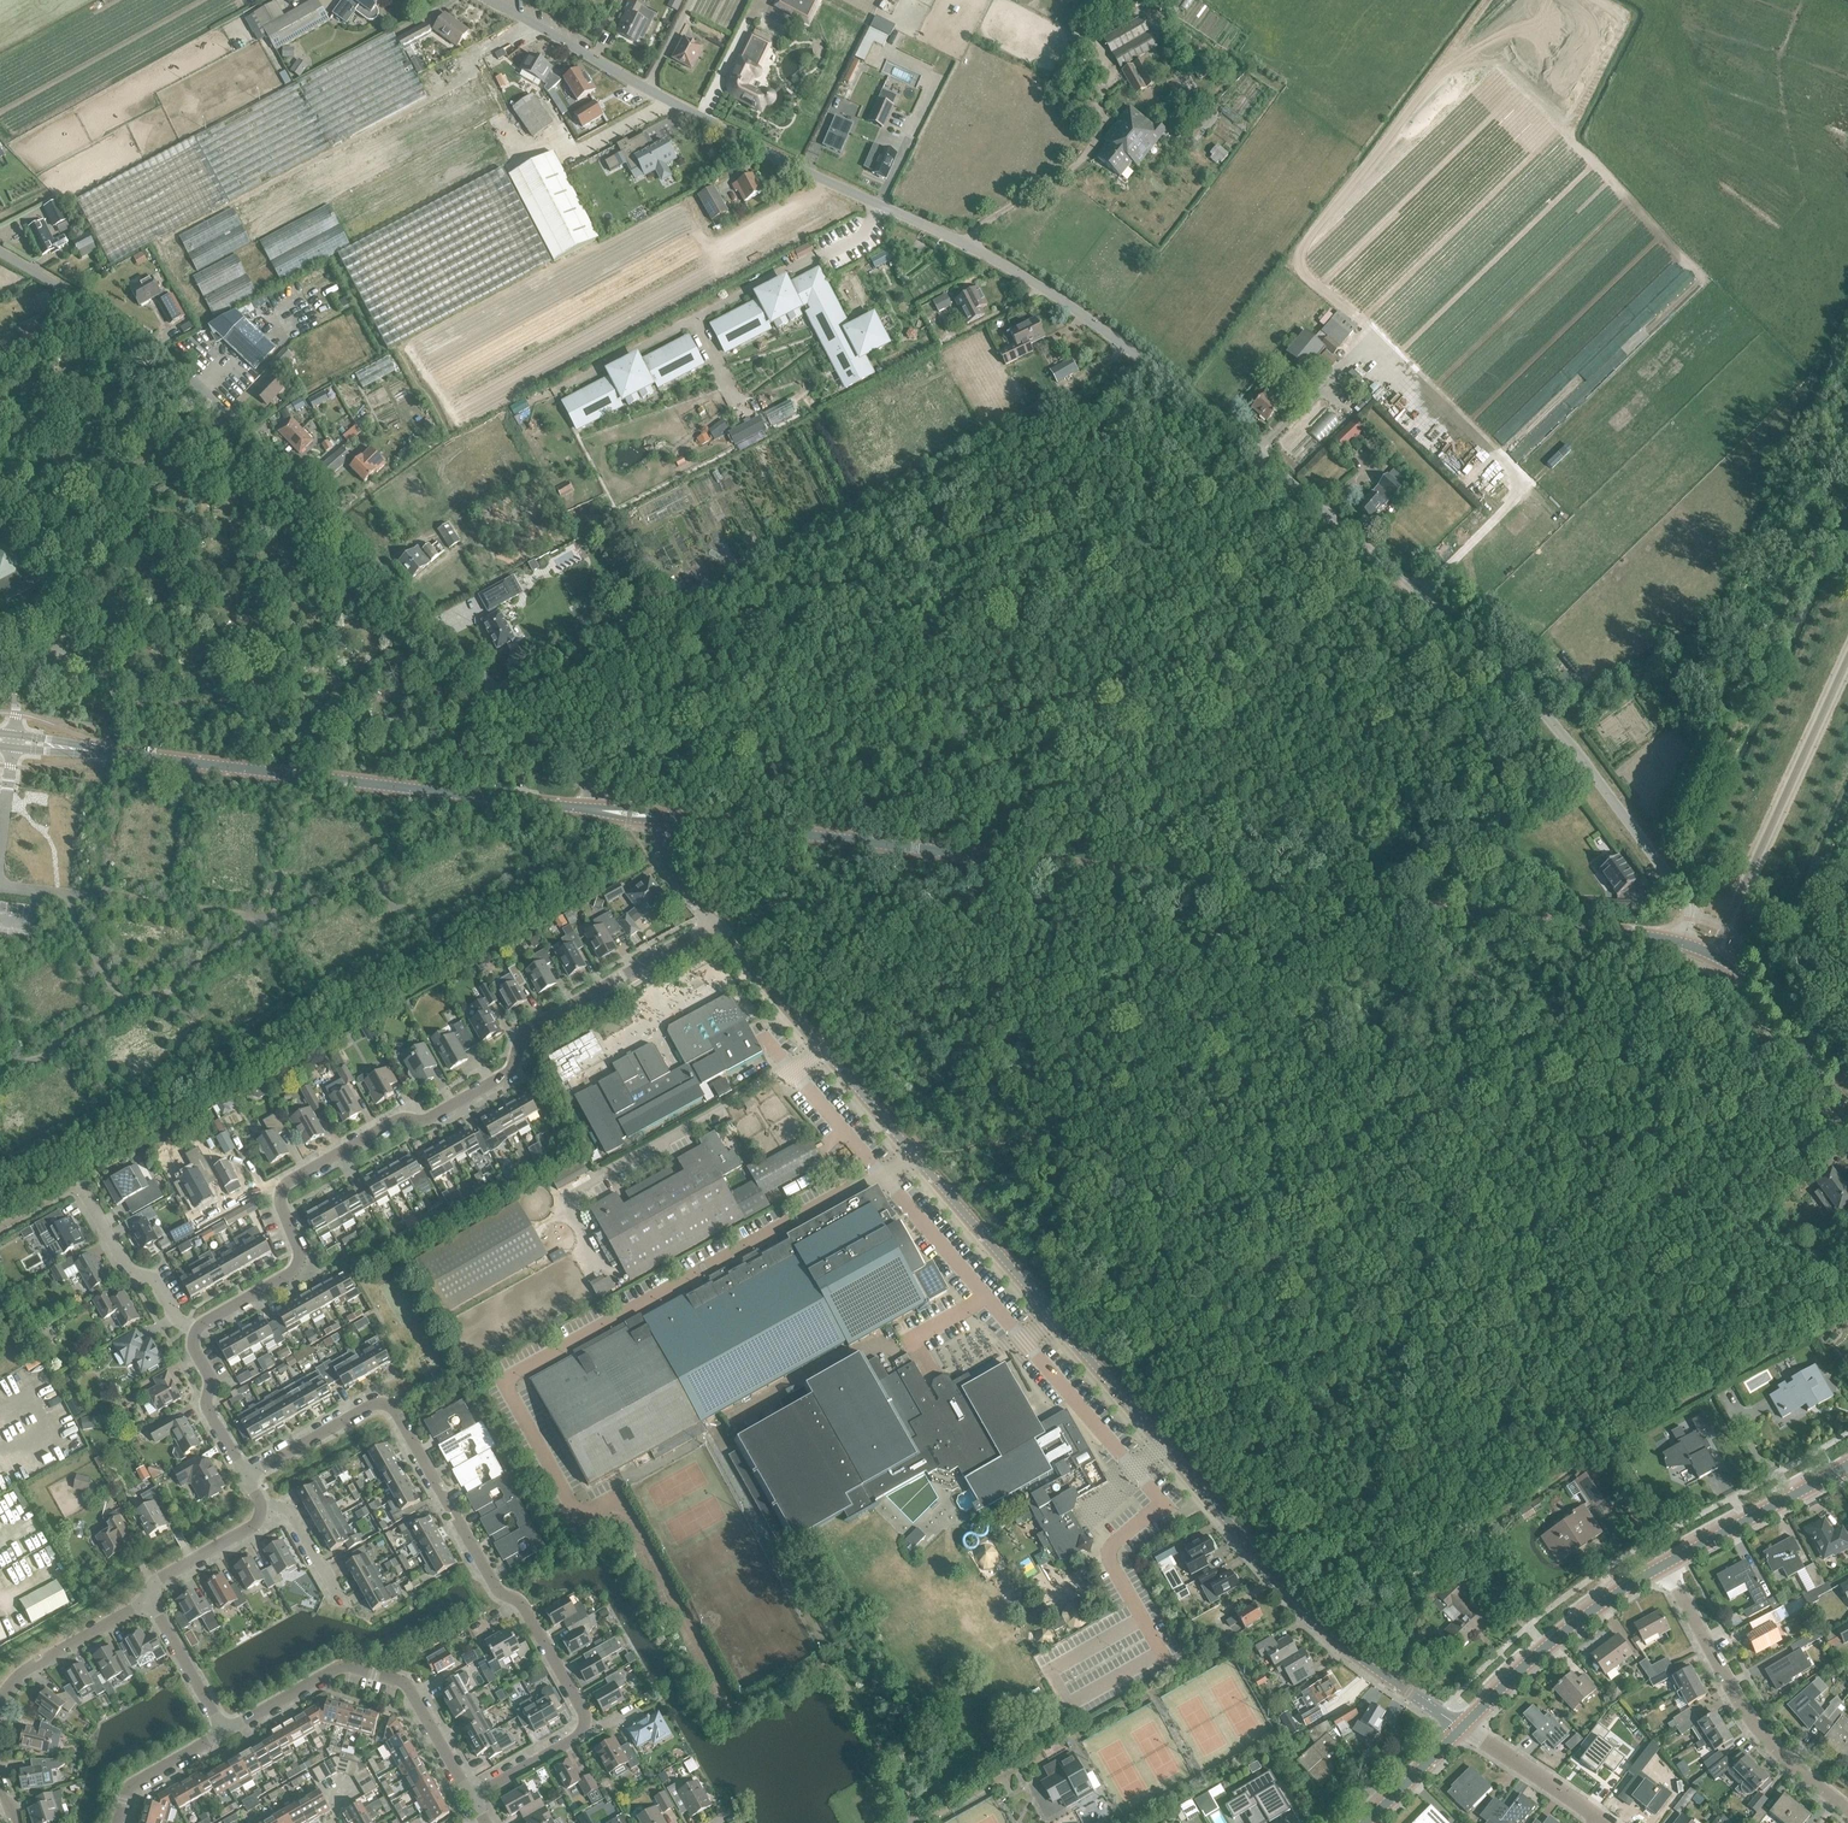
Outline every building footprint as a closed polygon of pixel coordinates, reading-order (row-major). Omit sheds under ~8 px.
[(267,35),(267,36),(273,45),(275,50),(329,20),(318,0),(314,0),(283,17),(263,28),(267,35)] [(381,0),(343,0),(334,14),(346,23),(355,11),(367,20),(369,21),(372,21),(375,20),(377,18),(378,16),(378,13),(377,10),(375,8),(381,0)] [(617,33),(635,43),(639,35),(642,37),(653,16),(642,10),(641,10),(643,7),(629,0),(624,11),(627,12),(617,33)] [(679,10),(683,0),(671,0),(669,7),(679,10)] [(778,5),(800,17),(804,10),(811,14),(817,4),(810,0),(781,0),(778,5)] [(1155,7),(1160,10),(1167,0),(1160,0),(1155,7)] [(275,3),(246,19),(254,33),(258,40),(267,35),(263,28),(283,17),(275,3)] [(1096,17),(1100,23),(1111,17),(1103,4),(1096,8),(1101,16),(1099,17),(1098,16),(1096,17)] [(434,30),(457,47),(468,31),(445,14),(434,30)] [(1120,68),(1157,47),(1140,17),(1103,38),(1120,68)] [(399,38),(403,46),(409,43),(431,32),(426,23),(399,38)] [(888,36),(870,27),(865,38),(883,47),(888,36)] [(110,262),(147,242),(416,97),(424,92),(388,28),(286,83),(283,85),(179,142),(74,199),(110,262)] [(778,51),(782,43),(755,30),(751,38),(767,46),(778,51)] [(681,36),(670,57),(691,69),(703,47),(681,36)] [(756,68),(767,46),(751,38),(730,80),(735,82),(735,85),(736,88),(738,91),(740,92),(738,97),(737,98),(751,105),(751,107),(756,110),(757,108),(761,110),(765,103),(766,103),(767,103),(769,103),(770,103),(771,102),(772,101),(773,100),(773,99),(774,98),(774,97),(773,95),(773,94),(772,93),(771,92),(770,91),(769,91),(767,91),(766,91),(764,91),(763,92),(762,93),(762,94),(762,95),(747,88),(752,77),(753,77),(754,77),(755,77),(756,77),(757,77),(757,76),(758,76),(758,75),(758,74),(759,74),(759,73),(759,72),(759,71),(758,70),(758,69),(757,69),(757,68),(756,68)] [(538,86),(541,81),(542,82),(551,67),(530,55),(521,70),(523,70),(520,76),(538,86)] [(418,74),(423,71),(416,58),(411,61),(418,74)] [(850,81),(859,60),(854,58),(845,79),(850,81)] [(1156,83),(1142,58),(1120,71),(1120,72),(1122,71),(1128,81),(1126,82),(1127,83),(1129,82),(1135,93),(1133,94),(1134,95),(1136,94),(1156,83)] [(1192,66),(1199,79),(1212,72),(1204,59),(1192,66)] [(564,79),(577,101),(595,90),(581,68),(564,79)] [(548,93),(561,81),(562,80),(553,75),(546,85),(544,89),(548,93)] [(532,138),(554,124),(534,93),(512,107),(532,138)] [(868,121),(881,127),(891,105),(878,99),(868,121)] [(583,127),(602,115),(594,102),(574,114),(583,127)] [(1137,166),(1166,130),(1156,122),(1153,126),(1130,107),(1129,107),(1103,139),(1108,144),(1097,158),(1120,176),(1132,162),(1137,166)] [(836,117),(823,145),(840,153),(853,124),(836,117)] [(519,140),(526,136),(514,118),(507,122),(519,140)] [(489,122),(418,153),(436,195),(507,164),(489,122)] [(658,174),(667,170),(665,166),(665,165),(675,159),(671,152),(672,152),(668,146),(669,145),(666,141),(662,143),(662,144),(655,148),(651,149),(643,134),(635,139),(629,142),(627,139),(617,144),(621,153),(605,162),(609,169),(610,171),(627,162),(631,171),(641,166),(641,167),(645,175),(656,169),(656,171),(658,174)] [(884,178),(886,179),(897,154),(874,145),(864,167),(873,171),(872,173),(878,176),(879,178),(882,179),(884,178)] [(1221,164),(1225,160),(1225,159),(1229,155),(1217,145),(1210,154),(1212,156),(1210,158),(1216,164),(1218,161),(1221,164)] [(554,261),(598,238),(553,152),(516,172),(509,176),(554,261)] [(299,214),(355,189),(339,154),(284,178),(299,214)] [(503,168),(338,254),(388,349),(397,344),(552,263),(503,168)] [(736,191),(738,190),(744,202),(762,192),(752,174),(732,185),(736,191)] [(712,221),(728,212),(714,187),(698,195),(712,221)] [(55,227),(61,224),(66,222),(56,202),(45,207),(55,227)] [(325,207),(281,229),(300,269),(345,247),(325,207)] [(226,214),(170,239),(186,274),(242,249),(226,214)] [(66,243),(63,236),(53,241),(42,220),(27,228),(41,256),(66,243)] [(78,251),(93,244),(87,233),(72,240),(78,251)] [(799,259),(815,250),(810,242),(795,251),(799,259)] [(875,268),(889,261),(884,251),(870,258),(875,268)] [(184,281),(206,321),(246,299),(224,259),(184,281)] [(789,286),(789,285),(781,289),(777,291),(774,293),(786,315),(788,315),(791,321),(801,315),(798,309),(801,308),(800,307),(803,305),(803,306),(808,303),(812,310),(807,312),(818,333),(829,327),(833,325),(844,319),(819,270),(792,284),(793,285),(789,286)] [(160,292),(152,277),(130,289),(133,293),(137,301),(140,306),(144,303),(148,301),(154,297),(157,296),(160,300),(161,302),(159,303),(171,324),(184,316),(172,295),(168,298),(164,290),(160,292)] [(955,300),(967,324),(984,315),(980,309),(987,305),(978,288),(955,300)] [(38,311),(39,311),(41,316),(52,311),(50,305),(53,304),(51,300),(47,292),(32,300),(38,311)] [(771,323),(774,322),(777,328),(787,322),(784,316),(786,315),(774,293),(771,294),(768,296),(760,300),(760,302),(757,303),(757,302),(712,325),(725,352),(726,352),(770,329),(768,324),(771,322),(771,323)] [(938,311),(952,304),(947,293),(933,299),(938,311)] [(1339,360),(1342,357),(1335,352),(1357,326),(1338,311),(1322,330),(1329,336),(1321,345),(1325,348),(1333,355),(1339,360)] [(1329,312),(1320,321),(1324,325),(1333,316),(1329,312)] [(236,313),(210,327),(214,335),(217,334),(224,340),(255,369),(275,348),(242,318),(236,313)] [(18,335),(19,335),(42,325),(38,316),(15,327),(18,335)] [(846,331),(823,343),(824,345),(823,346),(828,355),(829,355),(831,358),(830,358),(835,368),(836,368),(837,370),(864,357),(888,344),(874,316),(845,331),(846,331)] [(1024,347),(1043,338),(1034,319),(1011,330),(1018,344),(1009,348),(1011,353),(1002,357),(1005,365),(1027,354),(1024,347)] [(180,327),(183,333),(194,327),(191,321),(180,327)] [(24,344),(28,342),(28,343),(46,334),(42,325),(19,335),(21,339),(24,344)] [(1325,348),(1321,345),(1304,331),(1286,353),(1306,371),(1325,348)] [(643,398),(653,393),(650,387),(652,385),(652,384),(655,382),(657,387),(702,364),(688,338),(644,361),(644,362),(641,364),(640,363),(633,366),(629,368),(626,370),(638,393),(639,392),(643,398)] [(279,366),(280,367),(292,355),(285,349),(270,364),(275,369),(279,366)] [(1332,356),(1325,351),(1315,363),(1320,367),(1321,366),(1327,371),(1335,362),(1337,363),(1339,360),(1333,355),(1332,356)] [(864,357),(837,370),(846,387),(872,374),(864,357)] [(1057,383),(1078,370),(1071,358),(1050,370),(1057,383)] [(362,384),(397,373),(392,359),(357,371),(362,384)] [(563,403),(577,429),(622,406),(619,401),(623,399),(623,400),(626,399),(629,405),(639,400),(636,394),(638,393),(626,370),(623,372),(619,374),(611,378),(612,379),(609,380),(608,379),(563,403)] [(267,405),(275,397),(283,388),(271,376),(255,393),(267,405)] [(1273,394),(1275,392),(1280,387),(1273,381),(1267,388),(1273,394)] [(326,399),(323,393),(309,400),(312,407),(326,399)] [(1267,422),(1280,406),(1264,393),(1251,408),(1267,422)] [(789,398),(764,412),(772,426),(797,411),(789,398)] [(296,412),(305,407),(301,400),(297,402),(292,405),(296,412)] [(1362,402),(1356,406),(1357,407),(1360,410),(1365,406),(1362,402)] [(285,420),(290,417),(286,409),(281,412),(285,420)] [(1310,430),(1320,441),(1340,422),(1331,411),(1310,430)] [(1344,448),(1365,428),(1356,418),(1335,439),(1344,448)] [(313,441),(291,419),(278,432),(299,454),(313,441)] [(760,419),(730,435),(735,445),(766,429),(760,419)] [(349,441),(361,431),(356,425),(344,435),(349,441)] [(410,446),(401,452),(405,460),(415,455),(410,446)] [(327,479),(335,472),(352,458),(343,447),(339,451),(326,462),(318,469),(321,472),(327,479)] [(375,472),(377,473),(386,464),(371,449),(362,457),(361,457),(350,468),(365,482),(375,472)] [(1399,490),(1385,478),(1358,508),(1360,509),(1359,510),(1364,515),(1365,514),(1370,518),(1383,503),(1385,505),(1392,497),(1393,498),(1399,490)] [(571,486),(559,490),(561,496),(574,491),(571,486)] [(438,530),(441,535),(449,548),(455,545),(460,542),(448,524),(444,526),(438,530)] [(11,542),(19,538),(13,526),(1,533),(5,540),(0,543),(0,593),(37,573),(31,562),(23,566),(11,542)] [(399,562),(405,570),(412,578),(427,566),(427,565),(431,562),(444,551),(437,542),(432,547),(430,545),(422,552),(418,546),(399,562)] [(535,559),(529,563),(534,573),(540,569),(535,559)] [(489,611),(492,616),(482,622),(497,649),(514,640),(499,612),(498,613),(495,608),(521,594),(513,578),(479,596),(488,612),(489,611)] [(1599,871),(1617,895),(1616,895),(1616,896),(1637,881),(1637,880),(1636,880),(1619,857),(1620,856),(1619,855),(1598,871),(1599,871)] [(626,895),(636,907),(659,889),(650,877),(626,895)] [(608,905),(626,895),(621,885),(603,895),(608,905)] [(649,913),(667,899),(659,889),(636,907),(636,908),(618,921),(623,928),(630,937),(639,930),(630,919),(639,912),(643,917),(648,912),(649,913)] [(1584,900),(1583,910),(1617,912),(1617,902),(1584,900)] [(615,932),(623,928),(618,921),(612,910),(593,921),(598,929),(586,936),(600,959),(616,949),(609,936),(615,932)] [(561,939),(566,948),(556,953),(569,976),(586,967),(577,951),(583,948),(570,925),(562,929),(566,936),(561,939)] [(556,984),(545,966),(552,962),(545,949),(532,956),(537,965),(527,971),(540,993),(556,984)] [(508,970),(515,982),(498,992),(509,1011),(526,1001),(519,988),(526,984),(516,965),(508,970)] [(494,1020),(496,1019),(493,1013),(491,1014),(486,1005),(489,1004),(490,1005),(497,1001),(487,984),(480,988),(486,998),(473,1006),(474,1007),(467,1011),(466,1015),(482,1042),(484,1041),(485,1043),(502,1033),(494,1020)] [(698,1087),(726,1072),(762,1052),(746,1023),(745,1020),(732,997),(727,995),(669,1027),(667,1032),(685,1065),(670,1073),(655,1046),(650,1045),(612,1065),(617,1074),(599,1084),(598,1084),(600,1087),(594,1091),(592,1088),(576,1097),(576,1098),(577,1097),(578,1098),(587,1115),(586,1116),(587,1117),(588,1116),(588,1117),(597,1133),(598,1134),(597,1135),(598,1135),(598,1136),(599,1135),(608,1152),(607,1152),(608,1153),(607,1153),(607,1154),(623,1145),(620,1138),(626,1134),(628,1138),(629,1138),(628,1137),(629,1137),(629,1136),(645,1127),(646,1127),(647,1128),(647,1127),(648,1126),(647,1126),(664,1117),(665,1117),(665,1118),(666,1117),(666,1116),(683,1107),(684,1107),(685,1107),(684,1106),(685,1106),(701,1096),(702,1097),(702,1096),(703,1097),(704,1097),(698,1087)] [(468,1051),(476,1046),(461,1022),(453,1026),(457,1032),(447,1038),(444,1032),(432,1038),(450,1070),(467,1060),(463,1052),(467,1050),(468,1051)] [(563,1083),(582,1073),(579,1067),(604,1053),(594,1034),(549,1058),(563,1083)] [(412,1057),(404,1062),(409,1071),(408,1072),(408,1074),(408,1076),(410,1078),(412,1079),(414,1078),(419,1087),(433,1079),(426,1067),(434,1062),(424,1044),(416,1049),(410,1052),(412,1057)] [(346,1085),(353,1081),(345,1066),(337,1071),(346,1085)] [(388,1098),(387,1098),(393,1094),(389,1087),(397,1082),(388,1067),(381,1072),(378,1067),(370,1071),(373,1076),(365,1081),(371,1092),(370,1093),(376,1104),(385,1099),(386,1099),(388,1098)] [(719,1098),(732,1091),(725,1078),(712,1085),(719,1098)] [(314,1112),(321,1108),(307,1082),(301,1085),(304,1090),(302,1091),(314,1112)] [(354,1099),(347,1087),(330,1097),(336,1107),(336,1109),(338,1112),(340,1113),(340,1114),(342,1113),(346,1120),(344,1121),(345,1122),(349,1120),(352,1121),(357,1118),(358,1114),(361,1112),(356,1103),(355,1104),(352,1099),(354,1099)] [(527,1094),(516,1101),(526,1119),(538,1112),(527,1094)] [(747,1108),(753,1104),(749,1098),(742,1102),(747,1108)] [(504,1107),(515,1125),(518,1132),(530,1126),(526,1119),(516,1101),(504,1107)] [(504,1132),(508,1138),(518,1132),(515,1125),(504,1107),(493,1114),(503,1132),(504,1132)] [(324,1134),(309,1109),(291,1119),(297,1130),(297,1131),(298,1135),(300,1135),(305,1144),(324,1134)] [(266,1154),(271,1164),(289,1154),(278,1135),(286,1131),(276,1114),(263,1121),(270,1134),(258,1141),(261,1146),(260,1148),(259,1151),(261,1153),(263,1154),(266,1154)] [(480,1132),(490,1151),(497,1148),(504,1141),(508,1138),(504,1132),(503,1132),(493,1114),(481,1120),(486,1129),(480,1132)] [(224,1152),(234,1147),(221,1124),(212,1130),(224,1152)] [(483,1155),(490,1151),(480,1132),(473,1136),(468,1128),(457,1134),(467,1153),(466,1153),(468,1156),(480,1150),(483,1155)] [(610,1262),(618,1258),(630,1280),(743,1218),(744,1221),(770,1206),(763,1194),(762,1195),(756,1183),(755,1182),(730,1196),(720,1178),(742,1166),(733,1150),(727,1154),(719,1139),(719,1135),(716,1133),(715,1131),(699,1140),(702,1146),(687,1155),(678,1160),(685,1173),(676,1178),(671,1171),(627,1195),(631,1203),(623,1207),(616,1195),(608,1199),(590,1208),(603,1230),(594,1235),(610,1262)] [(457,1134),(445,1141),(456,1159),(466,1153),(467,1153),(457,1134)] [(536,1137),(540,1144),(545,1141),(541,1134),(536,1137)] [(749,1171),(755,1182),(756,1183),(762,1195),(763,1194),(823,1162),(810,1140),(759,1168),(758,1166),(749,1171)] [(434,1147),(448,1172),(454,1169),(450,1162),(456,1159),(445,1141),(434,1147)] [(198,1147),(185,1155),(195,1173),(181,1181),(180,1179),(179,1180),(180,1181),(174,1185),(180,1197),(187,1193),(195,1208),(196,1208),(195,1206),(213,1197),(214,1198),(206,1182),(214,1178),(217,1181),(198,1147)] [(432,1171),(430,1173),(434,1180),(448,1172),(434,1147),(422,1154),(432,1171)] [(544,1150),(532,1157),(536,1163),(547,1156),(544,1150)] [(530,1169),(524,1157),(520,1151),(515,1153),(519,1160),(526,1171),(530,1169)] [(399,1161),(409,1180),(421,1173),(411,1155),(399,1161)] [(1813,1178),(1816,1176),(1820,1180),(1817,1183),(1822,1189),(1819,1192),(1824,1199),(1821,1201),(1831,1214),(1837,1210),(1838,1210),(1839,1209),(1840,1211),(1847,1206),(1845,1204),(1847,1202),(1847,1193),(1844,1188),(1845,1187),(1841,1182),(1840,1182),(1831,1172),(1829,1174),(1825,1169),(1831,1165),(1832,1164),(1827,1158),(1826,1158),(1827,1159),(1809,1172),(1813,1178)] [(225,1186),(218,1190),(230,1210),(236,1207),(228,1193),(241,1186),(237,1178),(226,1159),(214,1166),(225,1186)] [(587,1173),(579,1159),(550,1176),(558,1190),(587,1173)] [(399,1161),(388,1168),(401,1192),(413,1186),(409,1180),(399,1161)] [(376,1174),(389,1196),(390,1199),(401,1192),(388,1168),(376,1174)] [(118,1197),(121,1203),(127,1200),(135,1213),(164,1197),(154,1180),(147,1183),(141,1172),(128,1179),(124,1173),(106,1183),(115,1199),(118,1197)] [(368,1177),(369,1179),(365,1181),(369,1189),(363,1193),(371,1206),(389,1196),(376,1174),(375,1175),(375,1174),(373,1173),(369,1176),(368,1177)] [(478,1183),(483,1180),(479,1174),(475,1176),(478,1183)] [(503,1176),(494,1181),(497,1187),(507,1182),(503,1176)] [(484,1185),(479,1188),(483,1195),(488,1192),(484,1185)] [(364,1210),(371,1206),(363,1193),(357,1197),(352,1188),(348,1190),(347,1188),(340,1192),(341,1194),(340,1195),(352,1217),(364,1210)] [(468,1199),(476,1195),(473,1190),(465,1194),(468,1199)] [(726,1272),(726,1273),(725,1273),(724,1274),(724,1275),(724,1276),(724,1277),(724,1278),(723,1278),(722,1278),(722,1277),(721,1277),(720,1277),(719,1277),(718,1277),(718,1278),(717,1278),(717,1279),(717,1280),(717,1281),(716,1282),(716,1281),(715,1281),(714,1281),(713,1280),(712,1280),(711,1281),(710,1281),(709,1281),(709,1282),(694,1290),(693,1290),(692,1291),(677,1300),(676,1299),(675,1300),(676,1300),(660,1309),(659,1309),(659,1310),(649,1315),(648,1315),(648,1316),(644,1318),(643,1318),(642,1318),(643,1319),(627,1327),(625,1324),(624,1324),(624,1325),(611,1332),(610,1332),(610,1333),(597,1340),(597,1339),(596,1340),(583,1347),(582,1347),(583,1348),(575,1352),(574,1352),(575,1356),(560,1365),(559,1364),(558,1365),(543,1374),(542,1374),(541,1374),(542,1375),(532,1380),(531,1380),(546,1407),(545,1407),(551,1418),(557,1429),(577,1465),(583,1476),(588,1486),(590,1485),(589,1485),(599,1479),(599,1480),(600,1479),(616,1470),(616,1471),(617,1470),(633,1461),(634,1461),(634,1460),(650,1451),(650,1452),(655,1460),(706,1432),(703,1427),(705,1426),(707,1429),(710,1427),(706,1421),(707,1420),(717,1414),(717,1415),(718,1414),(718,1413),(734,1405),(734,1406),(735,1405),(735,1404),(750,1396),(751,1396),(752,1396),(752,1395),(767,1386),(768,1387),(769,1386),(768,1386),(784,1377),(785,1378),(786,1377),(785,1376),(801,1368),(801,1369),(803,1368),(802,1367),(818,1358),(818,1359),(819,1359),(819,1358),(835,1349),(835,1350),(836,1349),(836,1348),(846,1343),(849,1347),(850,1347),(849,1346),(859,1341),(859,1342),(860,1341),(860,1340),(870,1335),(871,1335),(871,1334),(880,1329),(881,1329),(882,1329),(882,1328),(891,1322),(892,1323),(893,1323),(892,1322),(902,1316),(903,1317),(904,1317),(903,1316),(913,1310),(914,1311),(915,1311),(914,1310),(924,1304),(924,1305),(925,1304),(925,1305),(926,1305),(925,1304),(946,1292),(931,1265),(926,1268),(901,1224),(895,1227),(890,1219),(893,1217),(889,1210),(883,1200),(881,1198),(879,1196),(877,1194),(874,1193),(865,1195),(789,1238),(788,1238),(778,1244),(778,1243),(777,1244),(761,1253),(760,1253),(760,1254),(759,1254),(759,1255),(758,1255),(758,1256),(758,1257),(758,1258),(758,1259),(754,1261),(753,1260),(752,1260),(751,1259),(750,1259),(749,1260),(744,1262),(743,1262),(743,1263),(727,1272),(727,1271),(726,1272)] [(352,1217),(340,1195),(329,1201),(339,1220),(342,1225),(345,1223),(347,1224),(351,1221),(351,1220),(353,1218),(352,1217)] [(458,1198),(447,1204),(450,1209),(460,1204),(458,1198)] [(331,1231),(334,1230),(335,1230),(339,1228),(340,1226),(342,1225),(339,1220),(329,1201),(317,1208),(328,1226),(331,1231)] [(421,1211),(426,1208),(422,1202),(417,1205),(421,1211)] [(429,1213),(433,1220),(446,1212),(443,1206),(429,1213)] [(154,1216),(150,1208),(135,1217),(139,1224),(131,1228),(142,1249),(157,1241),(156,1240),(162,1237),(162,1235),(158,1228),(156,1227),(151,1230),(146,1220),(154,1216)] [(319,1238),(322,1236),(323,1237),(328,1235),(328,1233),(331,1231),(328,1226),(317,1208),(306,1215),(319,1238)] [(237,1220),(246,1215),(243,1209),(234,1214),(237,1220)] [(74,1248),(73,1246),(83,1240),(71,1218),(64,1221),(58,1211),(35,1224),(42,1235),(50,1230),(57,1242),(52,1245),(59,1256),(74,1248)] [(229,1225),(237,1220),(234,1214),(225,1219),(229,1225)] [(405,1225),(409,1222),(406,1216),(401,1218),(405,1225)] [(223,1222),(212,1228),(216,1236),(227,1230),(223,1222)] [(25,1238),(33,1233),(30,1227),(21,1232),(25,1238)] [(245,1234),(245,1235),(259,1259),(271,1252),(257,1227),(245,1234)] [(204,1241),(215,1235),(211,1228),(201,1234),(204,1241)] [(349,1237),(351,1241),(358,1237),(355,1233),(349,1237)] [(248,1266),(259,1259),(245,1235),(245,1234),(234,1241),(238,1247),(248,1266)] [(203,1241),(200,1235),(192,1239),(196,1245),(203,1241)] [(351,1241),(349,1237),(342,1241),(344,1245),(351,1241)] [(178,1248),(182,1254),(193,1247),(189,1241),(178,1248)] [(227,1245),(223,1248),(237,1272),(248,1266),(238,1247),(231,1251),(229,1246),(227,1245)] [(335,1251),(332,1246),(325,1250),(328,1254),(331,1253),(335,1251)] [(212,1254),(225,1278),(237,1272),(223,1248),(212,1254)] [(204,1258),(200,1260),(214,1285),(216,1284),(217,1286),(223,1283),(222,1281),(225,1278),(212,1254),(210,1252),(204,1256),(204,1258)] [(76,1265),(90,1291),(107,1281),(92,1255),(79,1262),(76,1256),(51,1269),(60,1284),(67,1280),(63,1272),(76,1265)] [(447,1307),(456,1302),(431,1258),(421,1263),(447,1307)] [(189,1267),(192,1273),(203,1291),(214,1285),(200,1260),(196,1263),(189,1267)] [(181,1271),(177,1274),(191,1298),(193,1297),(194,1299),(200,1296),(199,1293),(203,1291),(192,1273),(186,1277),(183,1272),(181,1271)] [(347,1303),(359,1296),(345,1271),(333,1278),(346,1302),(347,1303)] [(333,1278),(322,1285),(332,1303),(335,1308),(346,1302),(333,1278)] [(604,1280),(592,1287),(598,1297),(610,1291),(604,1280)] [(321,1309),(332,1303),(322,1285),(311,1291),(321,1309)] [(299,1297),(310,1316),(313,1321),(324,1314),(321,1309),(311,1291),(299,1297)] [(139,1319),(124,1293),(112,1300),(108,1293),(93,1301),(104,1319),(114,1313),(123,1328),(139,1319)] [(298,1322),(299,1322),(310,1316),(299,1297),(287,1304),(298,1322)] [(301,1325),(299,1322),(298,1322),(287,1304),(276,1311),(281,1319),(275,1323),(282,1336),(301,1325)] [(356,1319),(363,1315),(361,1310),(354,1314),(356,1319)] [(350,1323),(356,1319),(354,1314),(347,1318),(350,1323)] [(252,1325),(262,1343),(261,1343),(263,1347),(282,1336),(275,1323),(268,1326),(264,1318),(252,1325)] [(334,1332),(341,1328),(338,1323),(331,1327),(334,1332)] [(251,1349),(261,1343),(262,1343),(252,1325),(240,1331),(251,1349)] [(327,1336),(334,1332),(331,1327),(325,1331),(327,1336)] [(240,1331),(229,1337),(239,1356),(242,1361),(254,1354),(251,1349),(240,1331)] [(127,1365),(135,1360),(142,1373),(148,1369),(150,1372),(159,1367),(157,1364),(163,1361),(151,1340),(148,1342),(149,1343),(145,1345),(145,1344),(143,1345),(136,1332),(115,1344),(127,1365)] [(335,1343),(340,1340),(340,1338),(338,1334),(331,1337),(335,1343)] [(239,1356),(229,1337),(228,1335),(221,1339),(222,1341),(217,1344),(228,1362),(239,1356)] [(311,1345),(318,1341),(315,1336),(309,1340),(311,1345)] [(379,1368),(391,1362),(381,1343),(374,1347),(371,1342),(369,1342),(365,1344),(379,1368)] [(364,1353),(357,1357),(368,1375),(379,1368),(365,1344),(361,1346),(361,1348),(364,1353)] [(356,1381),(368,1375),(357,1357),(353,1349),(348,1351),(348,1354),(346,1355),(343,1357),(356,1381)] [(294,1355),(299,1364),(307,1359),(302,1350),(294,1355)] [(920,1375),(913,1363),(912,1363),(898,1372),(888,1377),(877,1357),(868,1362),(863,1354),(803,1388),(779,1401),(785,1413),(734,1441),(739,1450),(728,1456),(777,1541),(788,1535),(792,1543),(844,1514),(848,1522),(874,1508),(878,1506),(875,1501),(879,1499),(926,1472),(928,1475),(937,1470),(949,1473),(958,1468),(970,1489),(978,1504),(972,1507),(972,1508),(974,1511),(976,1515),(983,1511),(988,1522),(1002,1514),(1005,1506),(1012,1508),(1025,1501),(1057,1482),(1050,1469),(1045,1471),(1042,1465),(1047,1462),(1045,1458),(1057,1451),(1047,1434),(1063,1424),(1064,1425),(1072,1420),(1066,1410),(1055,1416),(1049,1419),(1039,1425),(1005,1365),(1005,1364),(973,1383),(968,1375),(968,1374),(952,1383),(949,1377),(943,1376),(933,1381),(932,1387),(935,1391),(933,1394),(931,1395),(920,1375)] [(898,1369),(911,1361),(907,1354),(894,1362),(898,1369)] [(330,1361),(323,1365),(326,1370),(334,1383),(340,1380),(345,1388),(348,1386),(350,1388),(356,1385),(354,1382),(356,1381),(343,1357),(331,1363),(330,1361)] [(268,1369),(275,1365),(272,1361),(266,1365),(268,1369)] [(328,1397),(332,1395),(327,1387),(334,1383),(326,1370),(323,1365),(316,1369),(317,1371),(306,1377),(320,1402),(322,1401),(324,1403),(330,1399),(328,1397)] [(1778,1386),(1780,1390),(1769,1396),(1782,1418),(1806,1404),(1809,1410),(1833,1397),(1815,1365),(1800,1374),(1802,1377),(1787,1386),(1785,1382),(1778,1386)] [(252,1378),(259,1374),(257,1370),(250,1374),(252,1378)] [(158,1411),(181,1398),(174,1386),(176,1385),(168,1371),(154,1379),(158,1386),(147,1392),(158,1411)] [(240,1385),(252,1378),(250,1374),(248,1371),(236,1378),(240,1385)] [(264,1382),(271,1379),(268,1373),(261,1377),(264,1382)] [(258,1386),(264,1382),(261,1377),(255,1381),(258,1386)] [(302,1380),(295,1384),(309,1408),(312,1407),(313,1409),(320,1405),(319,1403),(320,1402),(306,1377),(302,1380)] [(309,1408),(295,1384),(284,1390),(297,1415),(299,1414),(301,1416),(307,1412),(306,1410),(309,1408)] [(239,1390),(236,1391),(239,1395),(241,1394),(241,1396),(248,1392),(245,1387),(242,1388),(239,1390)] [(236,1390),(231,1393),(234,1398),(237,1396),(239,1395),(236,1391),(236,1390)] [(277,1392),(272,1395),(286,1421),(297,1415),(284,1390),(280,1392),(277,1392)] [(261,1403),(275,1428),(276,1427),(277,1429),(284,1425),(283,1423),(286,1421),(272,1395),(265,1399),(264,1401),(261,1403)] [(433,1431),(441,1445),(455,1437),(447,1422),(448,1418),(455,1414),(459,1416),(463,1422),(462,1426),(465,1431),(465,1432),(476,1425),(462,1400),(425,1422),(431,1432),(433,1431)] [(250,1410),(264,1434),(267,1432),(268,1434),(275,1431),(274,1428),(275,1428),(261,1403),(256,1405),(253,1405),(249,1408),(250,1410)] [(260,1436),(264,1434),(250,1410),(238,1416),(244,1428),(239,1431),(245,1441),(250,1438),(252,1441),(254,1440),(255,1442),(262,1438),(260,1436)] [(1692,1421),(1698,1433),(1711,1426),(1705,1414),(1692,1421)] [(90,1423),(88,1417),(83,1418),(85,1429),(95,1427),(95,1422),(90,1423)] [(184,1454),(200,1445),(185,1419),(173,1426),(168,1419),(148,1430),(155,1441),(171,1432),(179,1447),(175,1450),(173,1455),(176,1459),(181,1461),(186,1458),(184,1454)] [(1107,1482),(1072,1420),(1064,1425),(1063,1424),(1047,1434),(1057,1451),(1045,1458),(1047,1462),(1042,1465),(1045,1471),(1050,1469),(1057,1482),(1025,1501),(1029,1508),(1018,1514),(1023,1521),(1034,1515),(1043,1532),(1036,1536),(1043,1549),(1050,1545),(1059,1560),(1064,1562),(1087,1549),(1088,1544),(1070,1512),(1072,1511),(1075,1501),(1107,1482)] [(438,1446),(445,1457),(447,1456),(454,1469),(455,1470),(469,1461),(461,1447),(462,1443),(469,1439),(473,1440),(477,1447),(476,1450),(479,1456),(490,1449),(496,1446),(482,1422),(476,1425),(465,1432),(465,1431),(455,1437),(441,1445),(438,1446)] [(1700,1441),(1695,1432),(1678,1442),(1680,1444),(1663,1454),(1664,1457),(1663,1457),(1664,1460),(1665,1460),(1667,1467),(1688,1461),(1689,1461),(1699,1479),(1717,1469),(1706,1450),(1711,1447),(1705,1438),(1700,1441)] [(367,1465),(369,1466),(370,1468),(369,1469),(371,1468),(376,1465),(394,1455),(387,1443),(363,1457),(363,1458),(364,1457),(366,1460),(365,1461),(367,1465)] [(455,1470),(454,1469),(452,1471),(458,1481),(461,1480),(468,1494),(483,1486),(475,1471),(476,1467),(483,1463),(487,1464),(491,1471),(490,1475),(493,1480),(493,1481),(504,1474),(490,1449),(479,1456),(469,1461),(455,1470)] [(394,1455),(376,1465),(371,1468),(372,1471),(372,1472),(374,1476),(375,1477),(377,1479),(376,1480),(377,1479),(377,1480),(400,1466),(394,1455)] [(217,1491),(224,1487),(209,1460),(196,1467),(192,1461),(174,1471),(181,1484),(187,1480),(194,1482),(203,1499),(210,1495),(212,1498),(219,1494),(217,1491)] [(337,1478),(347,1472),(348,1472),(345,1467),(343,1463),(332,1469),(337,1478)] [(348,1472),(350,1470),(355,1468),(352,1463),(345,1467),(348,1472)] [(501,1468),(504,1473),(509,1470),(506,1465),(501,1468)] [(142,1481),(151,1477),(145,1466),(137,1470),(142,1481)] [(400,1466),(377,1480),(379,1483),(384,1480),(389,1488),(407,1478),(400,1466)] [(468,1494),(466,1495),(472,1506),(474,1505),(482,1518),(482,1519),(497,1510),(489,1496),(490,1492),(497,1488),(501,1489),(505,1496),(504,1499),(506,1505),(507,1505),(518,1499),(504,1474),(493,1481),(493,1480),(483,1486),(468,1494)] [(1553,1529),(1540,1538),(1557,1563),(1570,1554),(1569,1553),(1587,1540),(1588,1542),(1602,1533),(1585,1508),(1590,1504),(1593,1508),(1603,1501),(1585,1474),(1564,1488),(1571,1498),(1581,1491),(1588,1502),(1571,1513),(1574,1517),(1554,1531),(1553,1529)] [(395,1499),(413,1489),(407,1478),(389,1488),(395,1499)] [(91,1495),(94,1484),(80,1480),(77,1492),(91,1495)] [(360,1489),(365,1487),(361,1480),(357,1482),(360,1489)] [(302,1501),(305,1506),(323,1495),(327,1493),(321,1481),(296,1495),(300,1502),(302,1501)] [(353,1494),(357,1491),(353,1484),(349,1487),(353,1494)] [(156,1487),(141,1496),(147,1506),(136,1512),(149,1535),(167,1525),(161,1516),(160,1516),(155,1507),(165,1502),(156,1487)] [(364,1496),(369,1493),(365,1487),(360,1489),(364,1496)] [(396,1523),(415,1512),(412,1506),(420,1501),(413,1489),(395,1499),(389,1502),(394,1512),(392,1513),(394,1515),(392,1516),(396,1523)] [(356,1500),(361,1498),(357,1491),(353,1494),(356,1500)] [(330,1499),(326,1501),(323,1495),(305,1506),(311,1517),(336,1503),(334,1500),(330,1499)] [(480,1520),(486,1530),(488,1529),(496,1543),(511,1535),(503,1520),(504,1516),(511,1512),(515,1513),(518,1520),(517,1524),(520,1529),(521,1529),(532,1523),(518,1499),(507,1505),(506,1505),(497,1510),(482,1519),(482,1518),(480,1520)] [(373,1512),(378,1509),(382,1507),(378,1500),(369,1505),(373,1512)] [(311,1517),(318,1528),(342,1515),(336,1503),(311,1517)] [(365,1516),(370,1513),(366,1507),(361,1509),(365,1516)] [(116,1511),(103,1519),(109,1530),(97,1538),(108,1559),(126,1549),(122,1542),(125,1541),(123,1537),(128,1533),(116,1511)] [(1825,1524),(1826,1524),(1826,1523),(1826,1522),(1821,1514),(1810,1521),(1809,1520),(1808,1520),(1807,1520),(1806,1520),(1805,1520),(1804,1521),(1803,1522),(1803,1523),(1803,1524),(1802,1525),(1802,1526),(1803,1527),(1803,1528),(1804,1528),(1804,1529),(1805,1529),(1806,1530),(1807,1530),(1818,1549),(1827,1544),(1831,1551),(1847,1541),(1847,1539),(1839,1523),(1831,1527),(1830,1526),(1829,1525),(1828,1525),(1827,1524),(1826,1524),(1825,1524)] [(342,1529),(348,1525),(342,1515),(318,1528),(324,1540),(342,1529)] [(421,1522),(418,1516),(398,1527),(402,1534),(406,1532),(412,1543),(415,1542),(418,1540),(436,1529),(430,1518),(421,1522)] [(383,1530),(388,1528),(384,1521),(379,1523),(383,1530)] [(494,1544),(500,1555),(502,1554),(510,1568),(525,1560),(517,1545),(518,1542),(525,1538),(529,1539),(533,1545),(532,1549),(535,1554),(546,1548),(532,1523),(521,1529),(520,1529),(511,1535),(496,1543),(494,1544)] [(358,1535),(355,1537),(348,1525),(342,1529),(324,1540),(331,1552),(345,1543),(349,1550),(362,1542),(358,1535)] [(913,1548),(925,1536),(918,1528),(906,1540),(913,1548)] [(425,1551),(443,1541),(436,1529),(418,1540),(415,1542),(412,1543),(418,1555),(420,1554),(425,1551)] [(389,1541),(394,1538),(390,1532),(386,1534),(389,1541)] [(1213,1546),(1213,1543),(1212,1541),(1210,1539),(1207,1538),(1206,1536),(1184,1548),(1190,1558),(1183,1561),(1191,1575),(1205,1567),(1202,1560),(1203,1557),(1214,1551),(1213,1549),(1213,1546)] [(1813,1564),(1804,1569),(1796,1553),(1800,1551),(1792,1537),(1782,1542),(1783,1543),(1779,1545),(1778,1544),(1763,1552),(1767,1562),(1773,1572),(1781,1567),(1787,1578),(1796,1573),(1807,1592),(1823,1584),(1813,1564)] [(274,1565),(267,1569),(276,1585),(283,1581),(280,1574),(296,1565),(282,1541),(265,1551),(270,1561),(271,1560),(274,1565)] [(443,1541),(425,1551),(420,1554),(427,1565),(449,1552),(443,1541)] [(1153,1554),(1156,1558),(1173,1548),(1170,1543),(1153,1554)] [(353,1577),(375,1564),(365,1546),(351,1554),(355,1560),(347,1565),(353,1577)] [(1173,1591),(1184,1585),(1173,1566),(1175,1565),(1168,1551),(1155,1558),(1173,1591)] [(449,1552),(427,1565),(425,1566),(429,1574),(435,1576),(456,1564),(449,1552)] [(402,1564),(407,1561),(403,1554),(398,1557),(402,1564)] [(268,1589),(275,1585),(266,1569),(260,1573),(252,1558),(235,1568),(247,1589),(263,1580),(268,1589)] [(394,1568),(399,1566),(395,1559),(391,1561),(394,1568)] [(406,1571),(411,1568),(407,1561),(402,1564),(406,1571)] [(1745,1581),(1752,1594),(1751,1594),(1757,1604),(1744,1611),(1748,1618),(1769,1606),(1770,1607),(1771,1606),(1770,1604),(1769,1605),(1758,1583),(1759,1582),(1757,1580),(1756,1580),(1746,1562),(1717,1577),(1717,1578),(1725,1592),(1726,1592),(1726,1591),(1745,1581)] [(378,1578),(381,1576),(375,1564),(353,1577),(360,1588),(378,1578)] [(398,1575),(403,1572),(399,1566),(394,1568),(398,1575)] [(1461,1616),(1445,1631),(1453,1640),(1454,1639),(1460,1645),(1466,1640),(1467,1641),(1474,1634),(1473,1633),(1478,1628),(1479,1629),(1488,1620),(1473,1604),(1470,1608),(1461,1598),(1479,1580),(1467,1567),(1437,1596),(1449,1609),(1452,1607),(1461,1616)] [(1230,1571),(1218,1577),(1215,1579),(1211,1572),(1198,1579),(1205,1591),(1211,1588),(1216,1598),(1238,1586),(1237,1584),(1237,1581),(1237,1578),(1235,1576),(1234,1574),(1231,1573),(1230,1571)] [(237,1608),(247,1603),(236,1584),(230,1588),(223,1575),(215,1579),(215,1578),(213,1580),(206,1585),(220,1610),(233,1602),(237,1608)] [(366,1599),(384,1589),(378,1578),(360,1588),(366,1599)] [(414,1588),(421,1584),(418,1579),(412,1583),(414,1588)] [(31,1622),(68,1603),(56,1581),(19,1601),(31,1622)] [(1839,1586),(1847,1602),(1847,1581),(1839,1586)] [(1816,1598),(1831,1590),(1827,1582),(1812,1590),(1816,1598)] [(407,1592),(414,1588),(412,1583),(404,1587),(407,1592)] [(397,1597),(391,1585),(384,1589),(366,1599),(373,1611),(382,1606),(383,1607),(385,1608),(388,1606),(389,1604),(388,1603),(397,1597)] [(1818,1600),(1817,1597),(1816,1598),(1812,1590),(1802,1595),(1808,1606),(1818,1600)] [(221,1626),(209,1604),(202,1608),(193,1592),(176,1601),(182,1611),(176,1615),(174,1618),(181,1631),(187,1628),(188,1622),(200,1615),(210,1632),(221,1626)] [(578,1623),(588,1617),(580,1603),(573,1607),(568,1599),(562,1602),(560,1600),(553,1604),(554,1606),(546,1611),(554,1626),(573,1615),(578,1623)] [(1251,1624),(1262,1618),(1263,1617),(1255,1604),(1254,1605),(1237,1616),(1236,1614),(1220,1625),(1227,1637),(1234,1633),(1230,1627),(1240,1621),(1245,1629),(1245,1628),(1246,1628),(1252,1625),(1251,1624)] [(1774,1621),(1771,1623),(1746,1636),(1751,1645),(1750,1645),(1752,1648),(1752,1647),(1756,1653),(1780,1640),(1780,1639),(1787,1635),(1780,1622),(1788,1617),(1783,1606),(1770,1613),(1774,1621)] [(1658,1636),(1670,1630),(1659,1611),(1651,1616),(1652,1618),(1635,1626),(1643,1641),(1657,1633),(1658,1636)] [(588,1617),(578,1623),(572,1626),(575,1632),(562,1640),(571,1655),(592,1643),(587,1635),(589,1633),(592,1628),(599,1624),(594,1614),(588,1617)] [(1843,1643),(1847,1641),(1847,1623),(1836,1629),(1837,1630),(1839,1634),(1841,1640),(1843,1643)] [(509,1628),(497,1635),(510,1657),(517,1653),(520,1658),(531,1652),(523,1638),(517,1642),(509,1628)] [(1790,1682),(1788,1678),(1794,1675),(1794,1676),(1809,1667),(1800,1652),(1803,1650),(1802,1648),(1823,1637),(1819,1630),(1790,1646),(1794,1654),(1765,1671),(1777,1690),(1790,1682)] [(1841,1640),(1839,1634),(1837,1630),(1823,1636),(1828,1646),(1841,1640)] [(155,1659),(156,1661),(165,1656),(154,1635),(145,1640),(140,1631),(124,1640),(125,1642),(120,1645),(124,1651),(122,1652),(125,1656),(132,1669),(139,1665),(140,1668),(155,1659)] [(493,1655),(485,1660),(489,1666),(493,1673),(505,1666),(502,1661),(510,1657),(497,1635),(485,1642),(493,1655)] [(1619,1664),(1632,1654),(1618,1635),(1603,1645),(1605,1647),(1600,1650),(1599,1649),(1590,1655),(1593,1659),(1592,1659),(1594,1662),(1593,1663),(1593,1666),(1596,1671),(1601,1667),(1606,1674),(1610,1680),(1618,1674),(1614,1668),(1619,1664)] [(1288,1637),(1276,1644),(1272,1637),(1255,1647),(1261,1657),(1267,1653),(1275,1666),(1298,1653),(1297,1652),(1288,1637)] [(592,1659),(578,1667),(586,1682),(606,1670),(601,1661),(621,1649),(614,1638),(589,1653),(592,1659)] [(438,1650),(438,1651),(425,1659),(430,1667),(432,1670),(434,1670),(435,1670),(438,1674),(455,1664),(445,1646),(438,1650)] [(135,1675),(132,1669),(125,1656),(118,1659),(112,1648),(105,1652),(103,1650),(96,1654),(97,1657),(95,1658),(107,1679),(119,1673),(124,1682),(135,1675)] [(1293,1686),(1312,1675),(1308,1668),(1312,1665),(1309,1660),(1310,1660),(1309,1658),(1308,1658),(1303,1649),(1297,1652),(1298,1653),(1275,1666),(1279,1673),(1284,1670),(1293,1686)] [(468,1665),(479,1659),(474,1650),(463,1657),(468,1665)] [(489,1666),(485,1660),(484,1657),(476,1661),(481,1670),(489,1666)] [(1648,1679),(1655,1675),(1651,1666),(1646,1658),(1639,1662),(1648,1679)] [(1655,1675),(1665,1670),(1672,1667),(1667,1658),(1651,1666),(1655,1675)] [(96,1674),(90,1678),(82,1664),(67,1673),(79,1693),(83,1699),(95,1692),(97,1696),(98,1696),(100,1699),(107,1696),(104,1692),(106,1691),(96,1674)] [(1690,1668),(1689,1668),(1688,1665),(1679,1669),(1681,1673),(1672,1677),(1676,1686),(1673,1687),(1676,1693),(1697,1682),(1690,1668)] [(1655,1675),(1648,1679),(1652,1687),(1669,1678),(1669,1679),(1670,1679),(1665,1670),(1655,1675)] [(466,1672),(445,1684),(444,1683),(444,1684),(447,1691),(441,1694),(448,1707),(469,1695),(465,1687),(468,1685),(470,1678),(466,1672)] [(626,1685),(622,1679),(618,1672),(605,1679),(609,1687),(594,1695),(603,1711),(624,1699),(618,1689),(626,1685)] [(1573,1710),(1571,1707),(1579,1700),(1581,1703),(1596,1689),(1583,1675),(1582,1675),(1584,1677),(1579,1681),(1571,1673),(1560,1682),(1557,1684),(1558,1685),(1553,1689),(1573,1710)] [(1327,1699),(1328,1701),(1336,1697),(1334,1694),(1341,1690),(1332,1675),(1302,1693),(1304,1697),(1309,1694),(1316,1705),(1327,1699)] [(1820,1714),(1820,1713),(1822,1711),(1817,1705),(1813,1700),(1819,1695),(1826,1689),(1818,1679),(1811,1686),(1788,1705),(1809,1729),(1814,1722),(1815,1722),(1816,1720),(1815,1718),(1820,1714)] [(1705,1696),(1697,1682),(1676,1693),(1679,1699),(1683,1697),(1687,1706),(1705,1696)] [(544,1699),(536,1704),(547,1725),(560,1718),(555,1709),(561,1706),(550,1686),(544,1689),(542,1692),(542,1695),(544,1699)] [(1610,1694),(1615,1701),(1622,1696),(1616,1689),(1610,1694)] [(62,1707),(69,1713),(76,1704),(66,1692),(59,1699),(47,1690),(37,1703),(43,1708),(40,1713),(51,1722),(62,1707)] [(464,1715),(467,1721),(482,1713),(478,1706),(479,1702),(475,1696),(472,1695),(471,1694),(469,1695),(448,1707),(455,1719),(464,1715)] [(1827,1720),(1840,1704),(1835,1698),(1829,1704),(1830,1705),(1821,1715),(1827,1720)] [(319,1704),(305,1712),(313,1727),(321,1722),(335,1726),(341,1705),(328,1702),(326,1706),(319,1704)] [(515,1712),(524,1727),(530,1724),(535,1732),(547,1725),(536,1704),(524,1711),(522,1708),(515,1712)] [(335,1726),(347,1730),(353,1709),(341,1705),(335,1726)] [(1368,1726),(1379,1733),(1385,1723),(1380,1720),(1385,1713),(1371,1705),(1362,1719),(1359,1717),(1353,1728),(1363,1734),(1368,1726)] [(1336,1729),(1357,1715),(1352,1707),(1344,1712),(1332,1720),(1336,1729)] [(1526,1715),(1539,1729),(1532,1735),(1541,1745),(1547,1740),(1555,1749),(1569,1735),(1548,1713),(1543,1718),(1533,1707),(1524,1716),(1524,1717),(1526,1715)] [(1306,1726),(1322,1716),(1317,1708),(1301,1717),(1306,1726)] [(1671,1729),(1675,1727),(1694,1715),(1690,1708),(1673,1719),(1673,1720),(1668,1724),(1671,1729)] [(1833,1725),(1843,1713),(1837,1708),(1827,1720),(1833,1725)] [(347,1730),(360,1733),(366,1712),(353,1709),(347,1730)] [(310,1734),(314,1741),(319,1737),(313,1727),(305,1712),(293,1719),(304,1738),(310,1734)] [(373,1737),(379,1716),(366,1712),(360,1733),(373,1737)] [(463,1732),(470,1744),(493,1731),(492,1730),(493,1727),(489,1720),(486,1719),(482,1713),(467,1721),(471,1727),(463,1732)] [(1694,1715),(1675,1727),(1681,1735),(1691,1729),(1700,1741),(1703,1739),(1723,1727),(1714,1713),(1699,1723),(1698,1721),(1694,1723),(1690,1717),(1694,1715)] [(637,1745),(653,1736),(656,1741),(669,1734),(658,1714),(629,1731),(637,1745)] [(1828,1744),(1844,1757),(1847,1753),(1847,1723),(1842,1718),(1825,1739),(1829,1743),(1828,1744)] [(293,1719),(282,1725),(293,1744),(304,1738),(293,1719)] [(384,1741),(392,1756),(411,1745),(404,1734),(397,1721),(390,1719),(384,1741)] [(516,1719),(510,1722),(514,1731),(521,1728),(516,1719)] [(25,1727),(20,1746),(48,1753),(49,1752),(56,1754),(62,1731),(42,1722),(39,1731),(25,1727)] [(1321,1786),(1337,1771),(1338,1772),(1338,1771),(1332,1764),(1331,1765),(1328,1762),(1336,1755),(1332,1750),(1338,1745),(1327,1733),(1331,1729),(1327,1722),(1305,1733),(1307,1735),(1311,1733),(1318,1741),(1297,1761),(1298,1763),(1298,1764),(1299,1763),(1313,1779),(1313,1780),(1314,1779),(1321,1788),(1322,1787),(1321,1786)] [(1346,1722),(1336,1728),(1342,1738),(1352,1732),(1346,1722)] [(1587,1751),(1579,1761),(1583,1764),(1596,1774),(1603,1764),(1614,1772),(1625,1758),(1603,1741),(1609,1733),(1597,1724),(1580,1746),(1587,1751)] [(274,1738),(281,1751),(282,1750),(285,1757),(292,1753),(288,1747),(293,1744),(282,1725),(270,1732),(274,1738)] [(1723,1727),(1703,1739),(1706,1745),(1709,1743),(1714,1751),(1723,1745),(1725,1748),(1733,1743),(1731,1740),(1723,1727)] [(474,1751),(477,1757),(485,1752),(489,1760),(490,1759),(489,1758),(499,1753),(500,1755),(516,1745),(515,1744),(515,1743),(510,1735),(497,1732),(496,1730),(493,1731),(470,1744),(470,1745),(469,1748),(471,1751),(474,1751)] [(1578,1733),(1565,1744),(1571,1751),(1583,1739),(1578,1733)] [(274,1738),(263,1745),(274,1763),(285,1757),(282,1750),(281,1751),(274,1738)] [(631,1769),(640,1764),(628,1744),(620,1748),(615,1739),(596,1750),(609,1773),(627,1763),(631,1769)] [(1652,1755),(1657,1749),(1651,1741),(1645,1750),(1652,1755)] [(263,1745),(252,1751),(262,1770),(274,1763),(263,1745)] [(417,1757),(411,1745),(392,1756),(398,1767),(417,1757)] [(1641,1770),(1652,1755),(1645,1750),(1634,1764),(1641,1770)] [(262,1770),(252,1751),(240,1758),(251,1776),(262,1770)] [(1708,1770),(1724,1758),(1719,1751),(1703,1763),(1708,1770)] [(1072,1752),(1044,1768),(1066,1807),(1094,1792),(1072,1752)] [(1744,1781),(1757,1768),(1747,1758),(1749,1756),(1747,1755),(1746,1757),(1741,1752),(1732,1761),(1737,1765),(1734,1768),(1733,1767),(1729,1770),(1730,1772),(1732,1775),(1735,1778),(1738,1775),(1744,1781)] [(352,1761),(354,1756),(346,1753),(344,1759),(350,1761),(352,1761)] [(318,1763),(325,1759),(322,1754),(315,1757),(318,1763)] [(312,1766),(318,1763),(315,1757),(308,1761),(312,1766)] [(332,1776),(338,1772),(336,1757),(324,1763),(332,1776)] [(338,1772),(346,1775),(350,1761),(344,1759),(336,1757),(338,1772)] [(398,1767),(405,1779),(424,1768),(417,1757),(398,1767)] [(229,1764),(240,1783),(241,1785),(243,1784),(245,1785),(250,1782),(251,1780),(253,1779),(251,1776),(240,1758),(229,1764)] [(372,1768),(377,1764),(373,1758),(368,1761),(372,1768)] [(1721,1774),(1731,1765),(1724,1758),(1708,1770),(1714,1777),(1720,1772),(1721,1774)] [(48,1760),(31,1760),(32,1768),(19,1770),(23,1790),(44,1786),(54,1784),(52,1770),(58,1769),(65,1765),(64,1760),(48,1760)] [(586,1795),(591,1792),(598,1788),(591,1775),(583,1779),(576,1767),(574,1768),(569,1760),(555,1768),(567,1789),(578,1783),(586,1795)] [(346,1775),(354,1777),(364,1765),(359,1763),(352,1761),(350,1761),(346,1775)] [(326,1779),(332,1776),(324,1763),(318,1767),(326,1779)] [(229,1764),(218,1770),(228,1789),(240,1783),(229,1764)] [(375,1774),(381,1771),(377,1764),(372,1768),(375,1774)] [(354,1777),(358,1783),(370,1776),(364,1765),(354,1777)] [(295,1776),(302,1772),(299,1766),(292,1770),(295,1776)] [(319,1783),(326,1779),(318,1767),(312,1770),(319,1783)] [(1450,1787),(1452,1788),(1447,1793),(1467,1813),(1473,1807),(1472,1807),(1491,1788),(1470,1767),(1464,1772),(1465,1773),(1457,1781),(1456,1781),(1450,1787)] [(213,1790),(214,1789),(207,1777),(202,1768),(200,1769),(201,1769),(197,1771),(198,1773),(192,1777),(202,1796),(213,1790)] [(405,1779),(411,1790),(430,1779),(424,1768),(405,1779)] [(550,1778),(544,1768),(536,1772),(542,1782),(550,1778)] [(1755,1792),(1759,1788),(1762,1792),(1771,1783),(1768,1779),(1757,1768),(1744,1781),(1735,1790),(1739,1794),(1742,1790),(1743,1791),(1743,1792),(1744,1793),(1745,1793),(1746,1794),(1747,1794),(1748,1794),(1749,1794),(1751,1793),(1752,1792),(1754,1791),(1755,1792)] [(218,1770),(207,1777),(214,1789),(213,1790),(217,1796),(228,1789),(218,1770)] [(289,1779),(295,1776),(292,1770),(286,1774),(289,1779)] [(1276,1782),(1270,1771),(1232,1793),(1235,1799),(1225,1805),(1233,1819),(1234,1819),(1234,1817),(1247,1809),(1252,1817),(1247,1820),(1249,1822),(1264,1822),(1270,1820),(1268,1817),(1272,1815),(1275,1819),(1289,1811),(1275,1786),(1274,1786),(1273,1784),(1276,1782)] [(297,1779),(300,1784),(307,1780),(312,1777),(309,1772),(304,1775),(297,1779)] [(1649,1779),(1639,1772),(1620,1797),(1629,1805),(1629,1804),(1635,1796),(1641,1800),(1639,1802),(1655,1814),(1670,1795),(1659,1787),(1655,1792),(1644,1784),(1648,1779),(1649,1779)] [(358,1783),(361,1789),(374,1782),(370,1776),(358,1783)] [(192,1777),(180,1783),(191,1802),(202,1796),(192,1777)] [(1703,1781),(1700,1777),(1691,1785),(1693,1788),(1703,1781)] [(436,1791),(434,1787),(436,1786),(432,1778),(430,1779),(411,1790),(418,1801),(436,1791)] [(273,1788),(279,1785),(276,1779),(270,1783),(273,1788)] [(294,1788),(300,1784),(297,1779),(291,1783),(294,1788)] [(392,1786),(388,1780),(386,1781),(381,1784),(384,1790),(390,1787),(392,1786)] [(679,1781),(674,1785),(667,1789),(675,1803),(682,1799),(691,1815),(709,1805),(697,1783),(684,1790),(679,1781)] [(377,1788),(374,1782),(361,1789),(365,1796),(377,1788)] [(179,1809),(191,1802),(180,1783),(169,1790),(170,1792),(174,1800),(179,1809)] [(266,1792),(273,1788),(270,1783),(263,1787),(266,1792)] [(1217,1795),(1225,1791),(1222,1784),(1213,1789),(1217,1795)] [(308,1798),(319,1817),(331,1810),(317,1787),(313,1789),(313,1795),(308,1798)] [(388,1797),(394,1794),(390,1787),(384,1790),(388,1797)] [(520,1811),(524,1818),(544,1807),(537,1794),(530,1797),(525,1787),(518,1790),(518,1789),(510,1793),(511,1795),(501,1800),(502,1801),(504,1800),(506,1804),(508,1803),(510,1806),(506,1808),(507,1809),(506,1811),(506,1813),(507,1814),(508,1816),(510,1816),(511,1816),(520,1811)] [(278,1797),(284,1793),(281,1788),(275,1792),(278,1797)] [(36,1799),(38,1806),(29,1809),(33,1822),(50,1822),(66,1818),(61,1804),(63,1790),(36,1799)] [(418,1801),(424,1813),(443,1802),(436,1791),(418,1801)] [(147,1802),(143,1815),(168,1822),(172,1808),(170,1808),(172,1802),(174,1800),(170,1792),(159,1798),(158,1797),(156,1805),(147,1802)] [(271,1801),(278,1797),(275,1792),(268,1795),(271,1801)] [(1208,1792),(1194,1800),(1201,1812),(1202,1812),(1199,1808),(1213,1800),(1208,1792)] [(655,1797),(660,1805),(638,1817),(641,1822),(661,1822),(660,1822),(663,1821),(660,1815),(672,1808),(664,1793),(655,1797)] [(1756,1814),(1762,1807),(1767,1800),(1758,1793),(1750,1802),(1755,1806),(1752,1810),(1756,1814)] [(251,1803),(258,1799),(255,1794),(248,1798),(251,1803)] [(1679,1814),(1691,1798),(1685,1794),(1673,1809),(1679,1814)] [(1784,1795),(1785,1794),(1784,1794),(1779,1800),(1778,1799),(1779,1800),(1769,1812),(1781,1822),(1782,1822),(1797,1805),(1784,1795)] [(1509,1810),(1501,1804),(1488,1820),(1493,1822),(1511,1822),(1516,1816),(1522,1821),(1534,1805),(1521,1795),(1509,1810)] [(382,1806),(388,1803),(384,1797),(378,1800),(382,1806)] [(245,1807),(251,1803),(248,1798),(242,1801),(245,1807)] [(297,1804),(308,1822),(319,1817),(308,1798),(303,1801),(298,1798),(294,1800),(297,1804)] [(1488,1820),(1501,1804),(1494,1798),(1481,1814),(1488,1820)] [(254,1808),(261,1804),(258,1799),(251,1803),(254,1808)] [(1187,1820),(1199,1813),(1192,1799),(1179,1806),(1187,1820)] [(443,1802),(424,1813),(430,1822),(433,1822),(450,1814),(443,1802)] [(248,1812),(254,1808),(251,1803),(245,1807),(248,1812)] [(347,1822),(353,1822),(373,1811),(370,1805),(364,1809),(360,1803),(342,1814),(347,1822)] [(386,1813),(391,1810),(388,1803),(382,1806),(386,1813)] [(397,1813),(403,1810),(399,1803),(393,1806),(397,1813)] [(297,1804),(286,1811),(293,1822),(308,1822),(297,1804)] [(228,1814),(234,1810),(231,1805),(225,1809),(228,1814)] [(1797,1805),(1782,1822),(1804,1822),(1805,1822),(1806,1822),(1805,1822),(1810,1816),(1797,1805)] [(526,1822),(553,1822),(544,1807),(524,1818),(526,1822)] [(1431,1807),(1414,1822),(1447,1822),(1431,1807)] [(1767,1811),(1762,1807),(1756,1814),(1749,1822),(1751,1822),(1758,1822),(1767,1811)] [(221,1818),(228,1814),(225,1809),(218,1813),(221,1818)] [(401,1819),(406,1816),(403,1810),(397,1813),(401,1819)] [(274,1817),(278,1822),(293,1822),(286,1811),(274,1817)] [(377,1817),(373,1811),(353,1822),(372,1822),(370,1821),(377,1817)] [(274,1817),(272,1813),(261,1819),(263,1822),(278,1822),(274,1817)] [(233,1822),(239,1819),(236,1814),(229,1817),(233,1822)] [(623,1814),(607,1822),(628,1822),(623,1814)] [(1681,1815),(1674,1822),(1691,1822),(1681,1815)]
